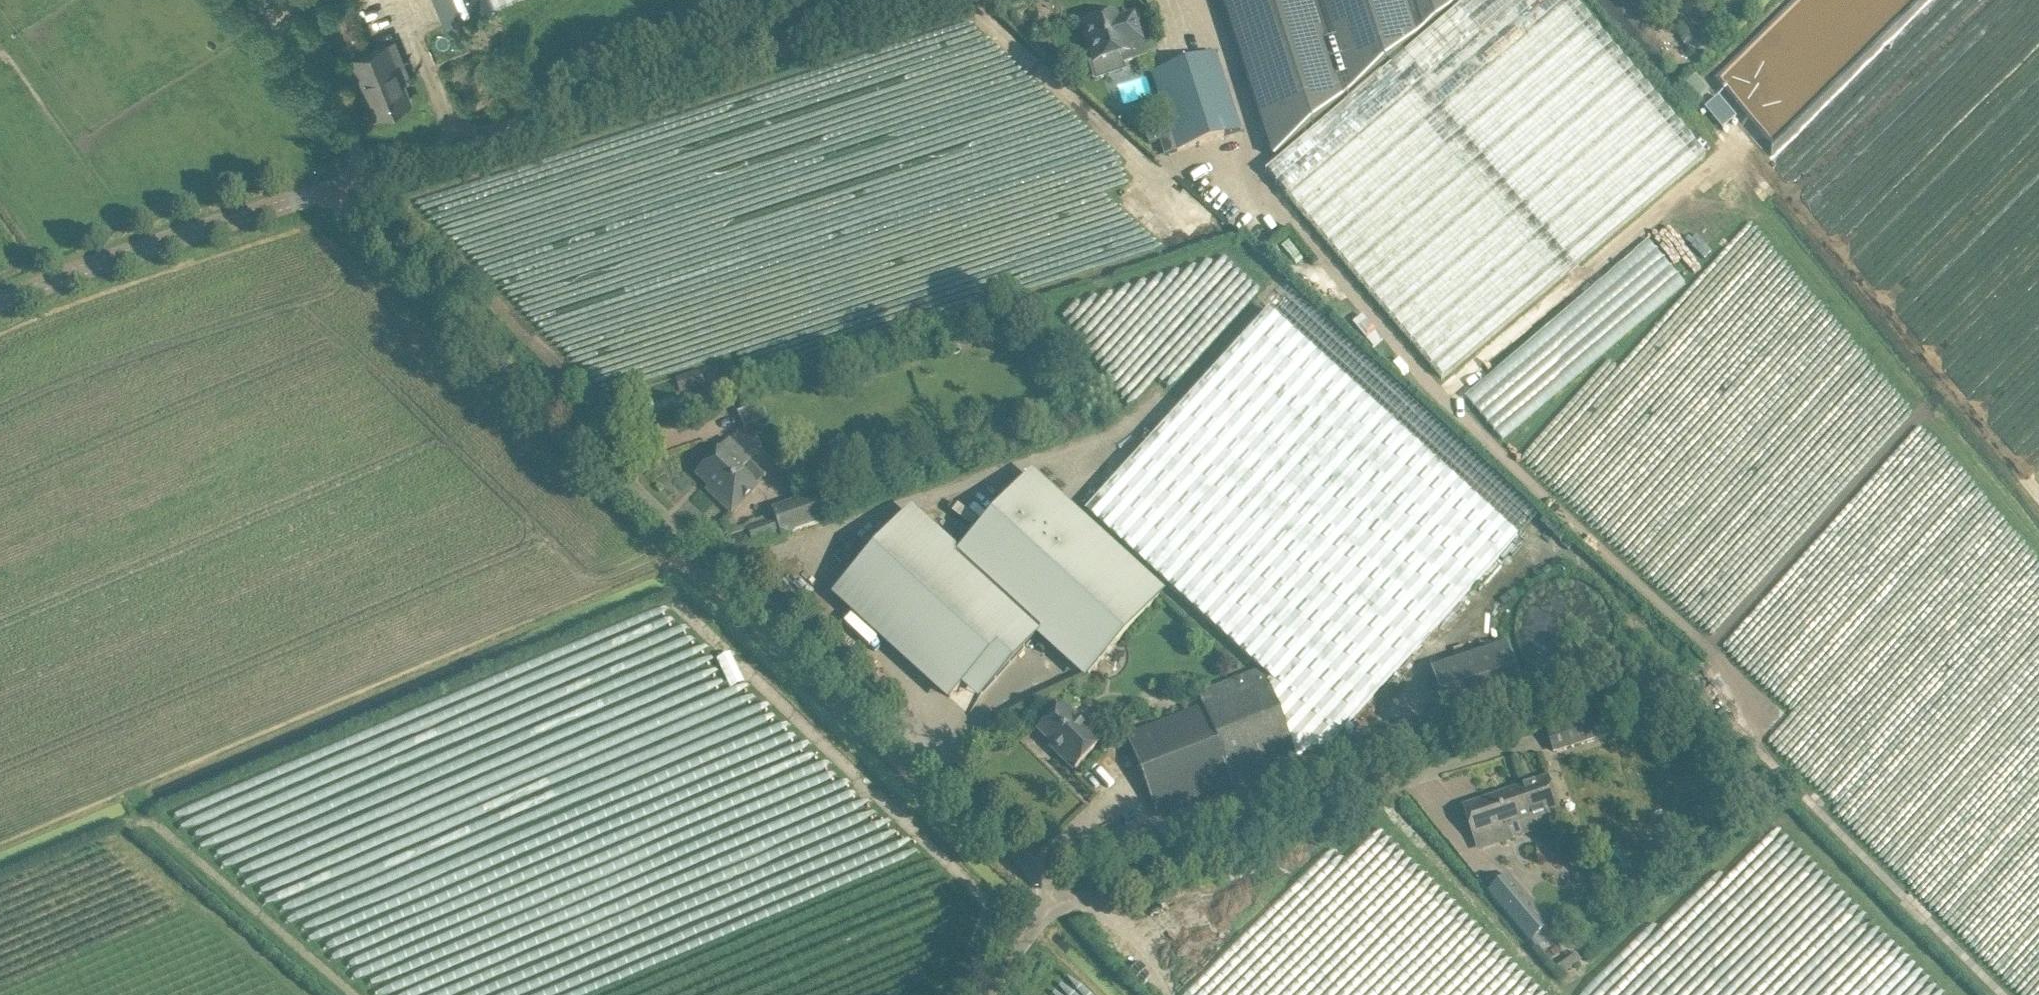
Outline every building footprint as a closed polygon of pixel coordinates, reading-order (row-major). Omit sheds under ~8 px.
[(446,25),(492,6),(490,0),(435,0),(446,25)] [(1276,162),(1437,25),(1467,0),(1224,0),(1276,162)] [(1276,162),(1266,170),(1443,379),(1704,156),(1572,0),(1467,0),(1437,25),(1276,162)] [(1118,19),(1116,12),(1104,15),(1101,14),(1094,16),(1093,19),(1081,23),(1094,63),(1120,54),(1123,63),(1147,55),(1134,14),(1118,19)] [(410,101),(387,45),(353,58),(354,59),(355,59),(378,114),(410,101)] [(1215,52),(1152,72),(1177,151),(1240,130),(1215,52)] [(1735,117),(1717,96),(1704,106),(1722,128),(1735,117)] [(1292,271),(1307,256),(1288,236),(1273,251),(1292,271)] [(1654,239),(1465,391),(1502,436),(1691,284),(1654,239)] [(1198,692),(1204,706),(1127,735),(1157,814),(1325,750),(1517,537),(1269,310),(1084,511),(1259,669),(1198,692)] [(729,439),(695,474),(708,486),(705,489),(731,514),(758,486),(757,485),(766,476),(750,461),(751,460),(729,439)] [(908,512),(835,592),(950,697),(1023,617),(1088,676),(1160,596),(1029,476),(956,556),(908,512)] [(774,517),(728,533),(726,534),(732,552),(743,548),(743,549),(824,522),(813,493),(771,509),(774,517)] [(1507,643),(1430,668),(1448,721),(1524,696),(1507,643)] [(1610,713),(1549,732),(1556,751),(1616,732),(1614,726),(1645,717),(1640,701),(1610,710),(1611,712),(1610,713)] [(1100,741),(1063,705),(1039,730),(1060,751),(1057,754),(1072,769),(1100,741)] [(1522,787),(1537,830),(1565,820),(1550,777),(1522,787)] [(1514,837),(1537,830),(1522,787),(1464,807),(1475,839),(1511,827),(1514,837)] [(1435,849),(1423,861),(1445,885),(1458,873),(1435,849)] [(1491,892),(1532,942),(1552,925),(1510,876),(1491,892)]
